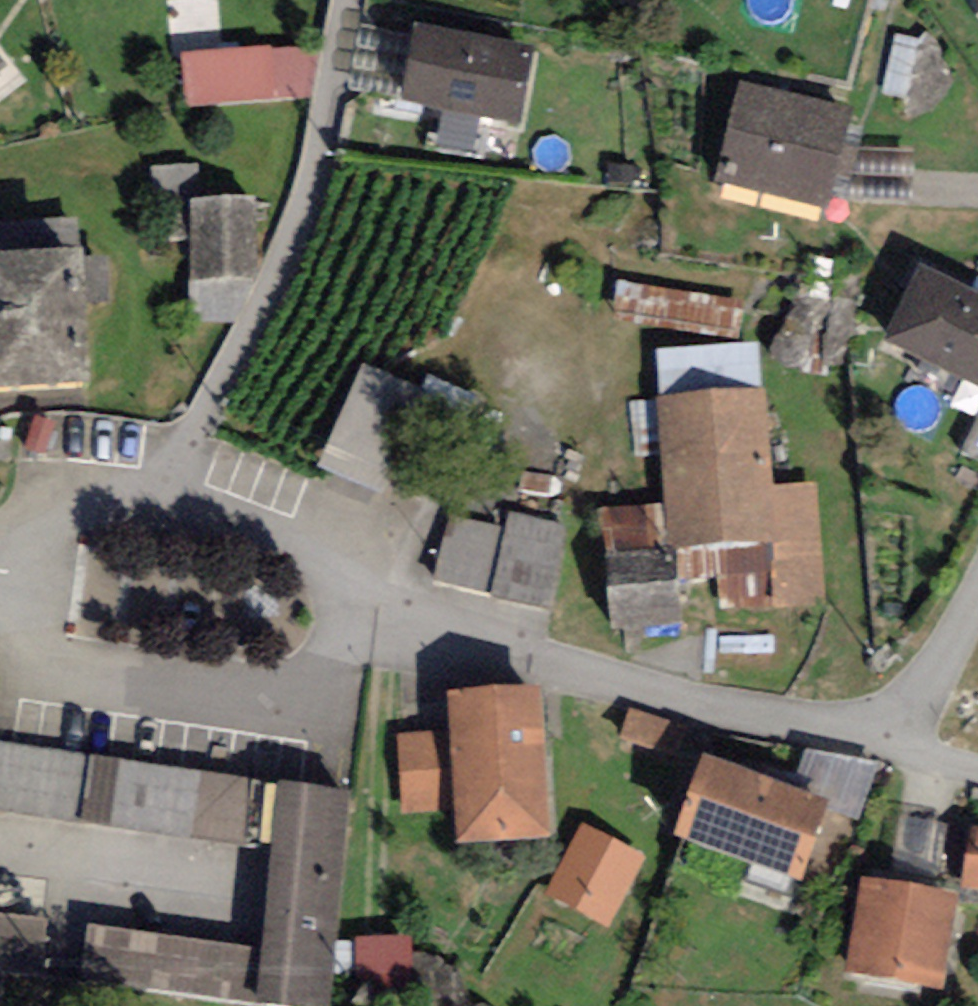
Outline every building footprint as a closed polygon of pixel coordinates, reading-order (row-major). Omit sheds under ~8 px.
[(534,52),(413,34),(401,113),(522,131),(534,52)] [(316,45),(180,57),(189,109),(308,101),(316,45)] [(853,116),(742,88),(716,188),(827,217),(853,116)] [(254,204),(190,207),(192,285),(257,283),(254,204)] [(0,271),(0,401),(88,396),(81,266),(0,271)] [(920,274),(883,348),(977,395),(977,303),(920,274)] [(625,281),(619,315),(742,337),(748,303),(625,281)] [(422,393),(359,365),(312,473),(382,503),(420,414),(469,436),(485,401),(429,377),(422,393)] [(765,396),(656,404),(667,558),(817,547),(812,486),(771,488),(765,396)] [(508,528),(443,517),(429,598),(555,619),(572,523),(510,512),(508,528)] [(667,558),(612,562),(618,633),(674,628),(667,558)] [(541,698),(447,703),(448,732),(395,736),(399,817),(453,814),(455,851),(550,845),(541,698)] [(640,710),(630,737),(666,750),(676,723),(640,710)] [(0,921),(0,1005),(49,1005),(50,982),(222,1005),(331,1005),(352,796),(0,742),(0,814),(271,857),(258,954),(0,921)] [(826,808),(701,766),(674,847),(799,888),(826,808)] [(584,824),(545,896),(609,928),(645,859),(584,824)] [(968,831),(963,888),(977,890),(977,832),(968,831)] [(957,901),(860,886),(846,981),(943,996),(957,901)] [(363,972),(411,978),(416,944),(367,938),(363,972)]
